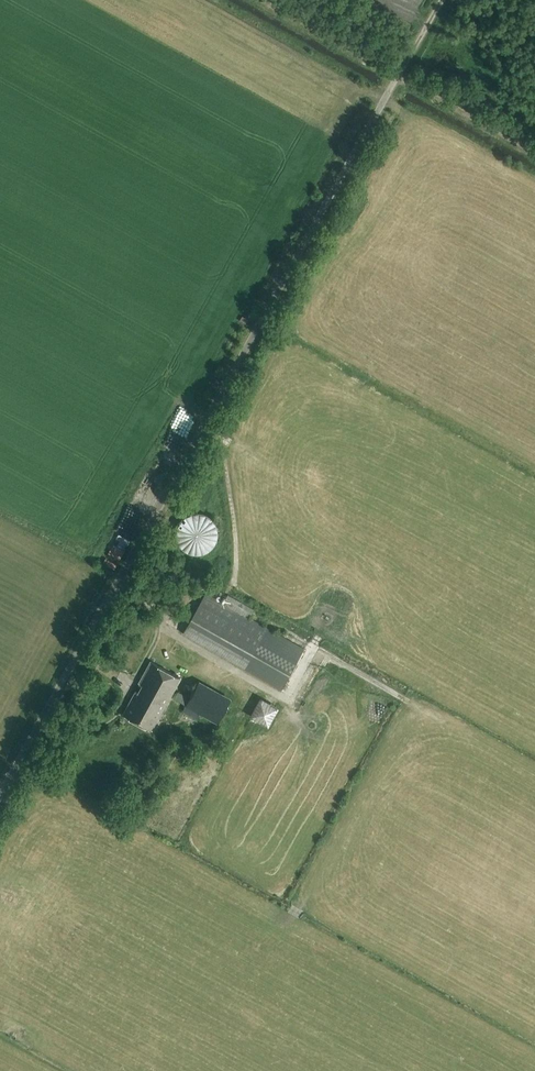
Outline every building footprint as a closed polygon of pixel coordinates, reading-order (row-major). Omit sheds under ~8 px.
[(178,524),(177,529),(177,535),(178,541),(181,546),(186,550),(191,553),(197,554),(203,553),(209,551),(213,547),(217,542),(218,536),(218,530),(217,524),(214,519),(209,515),(204,513),(198,512),(192,512),(186,515),(182,519),(178,524)] [(171,578),(168,582),(174,586),(179,577),(174,575),(172,578),(171,578)] [(253,621),(258,611),(229,595),(224,604),(206,594),(184,633),(281,688),(303,649),(253,621)] [(152,730),(180,678),(151,662),(139,683),(143,685),(138,694),(135,692),(123,714),(152,730)] [(231,701),(199,683),(186,708),(217,725),(231,701)] [(260,697),(250,716),(268,726),(270,723),(279,708),(267,701),(260,697)] [(128,786),(135,793),(142,786),(134,779),(128,786)]
